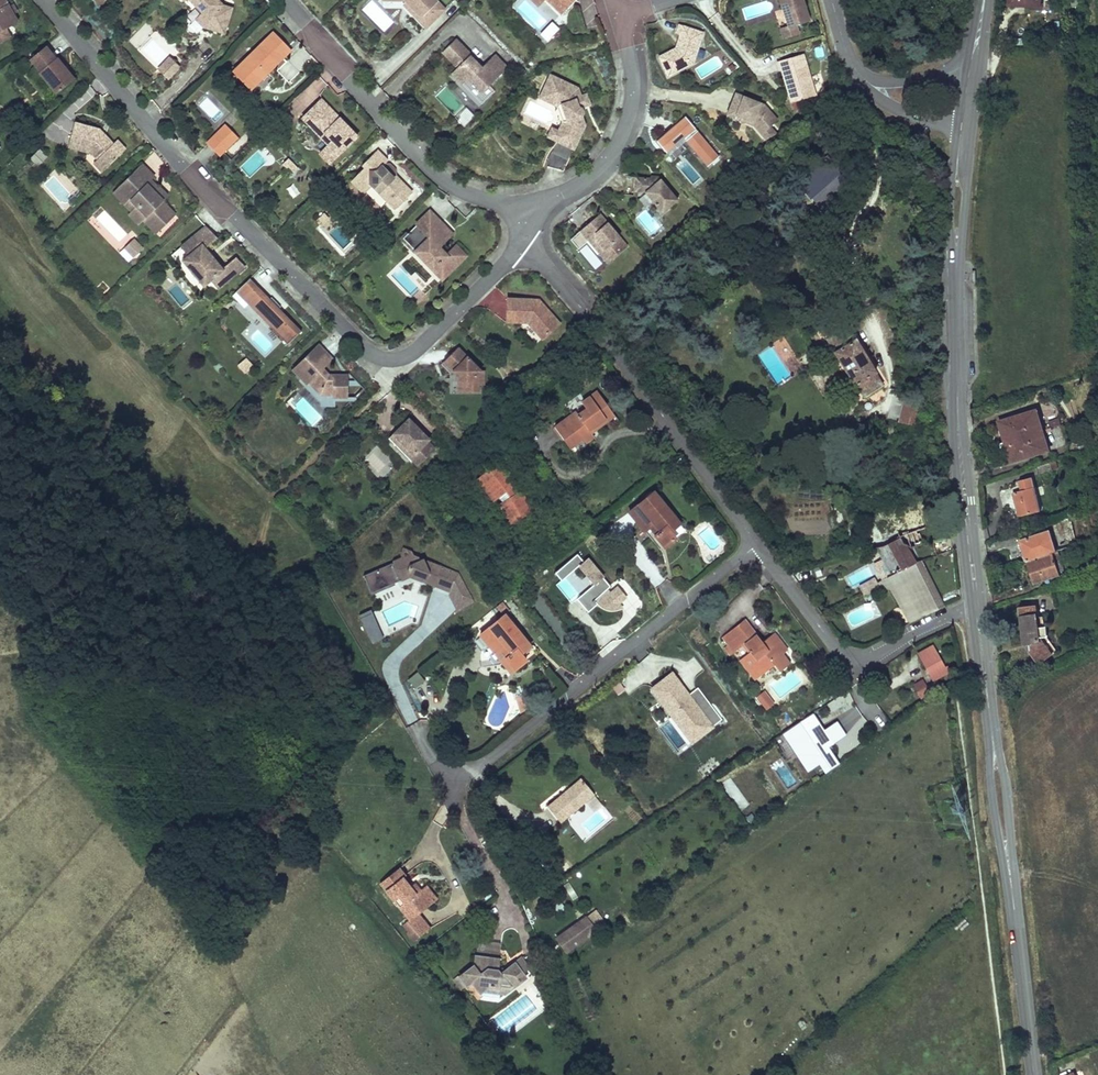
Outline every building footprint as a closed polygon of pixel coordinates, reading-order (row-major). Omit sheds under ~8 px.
[(3,31),(7,26),(19,14),(13,7),(11,9),(7,4),(8,3),(5,0),(0,0),(0,28),(3,31)] [(8,3),(7,4),(11,9),(13,7),(15,5),(10,0),(8,3)] [(236,6),(227,3),(224,0),(193,0),(213,21),(211,27),(228,33),(236,6)] [(441,0),(412,0),(425,13),(422,16),(430,25),(448,7),(441,0)] [(564,9),(573,0),(555,0),(564,9)] [(784,25),(792,23),(804,18),(798,0),(776,0),(784,25)] [(550,38),(563,25),(556,19),(544,32),(550,38)] [(673,46),(656,54),(665,73),(690,61),(700,30),(677,23),(674,32),(677,33),(680,33),(677,44),(674,43),(673,46)] [(784,25),(776,28),(779,36),(794,30),(792,23),(784,25)] [(2,45),(13,32),(7,26),(3,31),(0,28),(0,43),(2,45)] [(273,41),(281,33),(278,31),(270,39),(273,41)] [(292,60),(288,57),(286,54),(294,46),(281,33),(273,41),(270,39),(255,54),(257,56),(240,74),(253,87),(271,70),(273,72),(281,65),(284,68),(292,60)] [(486,90),(512,64),(499,51),(486,65),(472,51),(473,49),(460,36),(446,49),(461,64),(456,70),(467,81),(472,75),(486,90)] [(42,43),(28,57),(39,69),(38,70),(57,89),(74,73),(55,53),(54,54),(42,43)] [(288,57),(296,49),(294,46),(286,54),(288,57)] [(788,55),(778,58),(781,68),(782,68),(792,99),(816,91),(803,50),(788,55)] [(172,74),(183,63),(174,54),(163,64),(172,74)] [(240,74),(257,56),(255,54),(238,72),(240,74)] [(732,57),(726,62),(731,67),(736,62),(732,57)] [(726,62),(721,66),(726,71),(731,67),(726,62)] [(256,90),(273,72),(271,70),(253,87),(256,90)] [(590,122),(586,112),(588,109),(586,104),(589,103),(585,92),(583,84),(554,71),(545,91),(565,100),(571,117),(561,138),(579,146),(590,122)] [(595,101),(591,90),(585,92),(589,103),(595,101)] [(734,90),(726,111),(742,118),(743,115),(749,118),(753,122),(760,131),(768,123),(776,117),(763,101),(734,90)] [(565,100),(545,91),(543,94),(562,103),(567,115),(562,126),(556,123),(551,133),(561,138),(571,117),(565,100)] [(329,165),(360,135),(320,93),(298,114),(327,144),(318,153),(329,165)] [(720,158),(687,117),(658,140),(668,152),(685,139),(708,167),(720,158)] [(74,120),(67,144),(92,151),(98,157),(106,165),(121,150),(112,141),(105,133),(97,131),(98,126),(74,120)] [(768,123),(760,131),(766,138),(775,131),(768,123)] [(224,156),(242,137),(228,124),(211,143),(224,156)] [(116,137),(112,141),(121,150),(125,146),(116,137)] [(40,148),(30,157),(37,165),(47,156),(40,148)] [(296,160),(300,156),(294,150),(288,156),(294,162),(296,160)] [(365,168),(357,176),(365,185),(370,185),(388,203),(396,211),(413,194),(396,177),(394,179),(383,168),(385,166),(388,163),(377,151),(362,166),(365,168)] [(306,162),(300,156),(296,160),(302,166),(306,162)] [(98,157),(94,161),(102,169),(106,165),(98,157)] [(293,173),(298,167),(288,157),(283,163),(293,173)] [(159,177),(147,165),(144,167),(157,179),(159,177)] [(385,166),(383,168),(394,179),(396,177),(396,172),(391,166),(385,166)] [(181,215),(168,202),(168,201),(160,193),(164,189),(156,181),(157,179),(144,167),(123,188),(142,207),(137,212),(147,222),(149,221),(162,234),(181,215)] [(648,178),(648,175),(631,176),(632,191),(643,190),(660,212),(676,199),(657,176),(654,178),(648,178)] [(357,176),(351,182),(361,192),(365,191),(370,185),(365,185),(357,176)] [(836,177),(811,196),(826,214),(850,195),(836,177)] [(142,207),(123,188),(118,194),(137,212),(142,207)] [(164,189),(160,193),(168,201),(173,196),(165,188),(164,189)] [(445,241),(454,231),(446,223),(450,219),(436,206),(414,228),(427,241),(422,246),(449,272),(472,249),(463,240),(454,249),(445,241)] [(601,210),(598,212),(606,220),(608,218),(601,210)] [(147,222),(137,212),(134,215),(145,225),(147,222)] [(598,212),(582,226),(588,234),(597,234),(606,245),(602,249),(610,258),(629,242),(608,218),(606,220),(598,212)] [(458,227),(450,219),(446,223),(454,231),(458,227)] [(223,269),(206,248),(219,237),(209,226),(181,250),(188,258),(183,262),(204,287),(210,281),(218,290),(238,272),(230,263),(223,269)] [(427,241),(414,228),(409,233),(422,246),(427,241)] [(597,234),(588,234),(602,249),(606,245),(597,234)] [(145,246),(139,241),(131,248),(137,254),(145,246)] [(595,268),(601,263),(587,244),(581,249),(595,268)] [(141,258),(148,250),(145,246),(137,254),(141,258)] [(183,262),(188,258),(181,250),(171,257),(178,266),(183,262)] [(244,268),(236,258),(230,263),(238,272),(244,268)] [(249,279),(238,290),(245,297),(251,290),(257,295),(247,305),(289,345),(302,331),(283,312),(281,314),(278,311),(280,309),(281,307),(272,298),(270,299),(249,279)] [(247,305),(257,295),(251,290),(245,297),(238,290),(235,293),(247,305)] [(554,302),(550,298),(552,297),(546,292),(516,291),(515,313),(536,313),(551,329),(561,320),(555,315),(562,309),(556,302),(554,302)] [(561,320),(567,314),(562,309),(555,315),(561,320)] [(853,336),(845,324),(825,337),(833,350),(831,351),(853,386),(856,384),(864,397),(884,385),(874,370),(876,369),(855,335),(853,336)] [(490,364),(466,341),(453,355),(467,370),(468,379),(477,378),(477,384),(489,384),(489,378),(488,366),(490,364)] [(331,357),(318,344),(308,353),(321,366),(331,357)] [(346,395),(346,373),(328,373),(321,366),(308,353),(292,370),(300,377),(306,382),(308,380),(320,393),(334,393),(334,395),(346,395)] [(334,395),(334,393),(320,393),(308,380),(306,382),(300,377),(299,379),(321,401),(334,401),(334,395)] [(573,407),(551,423),(568,445),(581,435),(583,438),(591,432),(589,430),(585,425),(611,406),(595,385),(580,396),(585,404),(576,411),(573,407)] [(867,396),(870,403),(886,397),(883,390),(867,396)] [(917,425),(921,403),(903,399),(899,422),(917,425)] [(614,411),(611,406),(585,425),(589,430),(614,411)] [(419,414),(413,408),(411,409),(417,416),(419,414)] [(1050,449),(1036,408),(998,422),(1003,436),(1006,434),(1011,447),(1007,448),(1011,462),(1050,449)] [(423,455),(440,437),(432,430),(433,428),(419,414),(417,416),(411,409),(397,423),(418,443),(414,447),(423,455)] [(418,443),(397,423),(394,427),(414,447),(418,443)] [(1011,447),(1006,434),(1003,436),(1007,448),(1011,447)] [(383,477),(396,464),(376,445),(363,459),(383,477)] [(514,480),(498,458),(478,473),(495,494),(500,490),(503,493),(494,499),(506,519),(531,506),(518,486),(516,487),(512,482),(514,480)] [(1054,471),(1051,462),(1037,466),(1040,475),(1054,471)] [(495,494),(478,473),(475,476),(491,497),(495,494)] [(1041,510),(1032,477),(1022,480),(1026,493),(1021,494),(1014,496),(1020,516),(1041,510)] [(1026,493),(1022,480),(1017,481),(1021,494),(1026,493)] [(677,518),(650,487),(626,507),(642,526),(652,518),(660,528),(654,533),(663,544),(675,534),(668,526),(677,518)] [(920,507),(881,522),(891,545),(908,540),(910,546),(923,543),(921,534),(920,530),(928,527),(920,507)] [(891,545),(881,522),(872,525),(882,547),(891,545)] [(870,551),(882,547),(872,525),(862,529),(870,551)] [(1050,530),(1019,542),(1035,583),(1061,573),(1059,569),(1065,567),(1058,548),(1057,549),(1050,530)] [(891,545),(882,547),(887,561),(893,577),(919,564),(910,546),(908,540),(891,545)] [(582,550),(551,575),(573,602),(579,598),(587,608),(612,587),(582,550)] [(409,573),(413,572),(415,573),(414,575),(420,577),(425,575),(427,580),(432,582),(433,580),(450,586),(456,570),(408,551),(407,556),(402,554),(392,558),(390,563),(395,575),(400,577),(409,573)] [(887,561),(878,565),(885,580),(887,579),(891,577),(893,577),(887,561)] [(941,592),(926,561),(919,564),(934,596),(941,592)] [(387,572),(395,575),(390,563),(387,572)] [(934,596),(919,564),(893,577),(891,577),(911,622),(924,616),(919,604),(934,596)] [(881,588),(876,575),(868,579),(873,592),(881,588)] [(891,577),(887,579),(892,590),(908,624),(911,622),(891,577)] [(881,582),(884,589),(886,593),(892,590),(887,579),(885,580),(881,582)] [(449,589),(450,586),(433,580),(432,582),(449,589)] [(615,583),(598,602),(611,614),(628,595),(615,583)] [(947,605),(941,592),(934,596),(940,608),(947,605)] [(919,604),(924,616),(940,608),(934,596),(919,604)] [(1039,635),(1035,608),(1020,611),(1024,643),(1032,659),(1046,652),(1039,635)] [(372,609),(359,614),(372,643),(385,637),(372,609)] [(528,645),(503,612),(478,632),(494,653),(504,645),(508,650),(501,656),(511,669),(524,659),(519,652),(528,645)] [(744,643),(758,632),(745,616),(720,636),(733,653),(744,643)] [(764,639),(758,632),(744,643),(749,650),(743,655),(755,670),(758,667),(764,674),(774,665),(780,673),(790,665),(782,655),(774,646),(781,640),(774,631),(764,639)] [(789,649),(781,640),(774,646),(782,655),(789,649)] [(944,667),(932,647),(919,656),(932,675),(944,667)] [(755,680),(764,674),(758,667),(755,670),(743,655),(738,659),(755,680)] [(711,714),(687,682),(679,689),(663,668),(643,683),(662,708),(665,705),(679,724),(686,718),(694,729),(704,721),(703,720),(711,714)] [(925,678),(913,683),(920,698),(932,692),(925,678)] [(774,701),(764,688),(756,694),(766,708),(774,701)] [(694,729),(686,718),(679,724),(665,705),(662,708),(684,736),(694,729)] [(825,772),(840,763),(829,745),(847,735),(838,720),(824,729),(815,713),(783,732),(807,771),(820,764),(825,772)] [(694,771),(711,758),(704,749),(688,763),(694,771)] [(581,773),(547,801),(561,817),(595,789),(581,773)] [(721,786),(743,810),(751,803),(729,779),(721,786)] [(399,862),(396,864),(403,873),(406,871),(399,862)] [(396,864),(378,877),(408,917),(404,921),(410,929),(427,916),(421,908),(438,895),(426,879),(419,885),(414,878),(410,882),(403,873),(396,864)] [(561,930),(571,944),(595,926),(585,912),(561,930)] [(561,930),(556,934),(566,947),(571,944),(561,930)] [(522,952),(515,959),(522,969),(528,964),(522,952)] [(499,955),(474,953),(472,963),(459,973),(467,983),(472,979),(480,988),(486,983),(501,986),(506,992),(515,985),(511,980),(518,975),(522,979),(527,975),(522,969),(515,959),(511,963),(502,969),(498,963),(499,961),(499,955)] [(502,969),(511,963),(499,961),(498,963),(502,969)] [(515,985),(522,979),(518,975),(511,980),(515,985)] [(480,988),(506,992),(501,986),(486,983),(480,988)] [(501,1027),(493,1017),(488,1021),(496,1031),(501,1027)]
